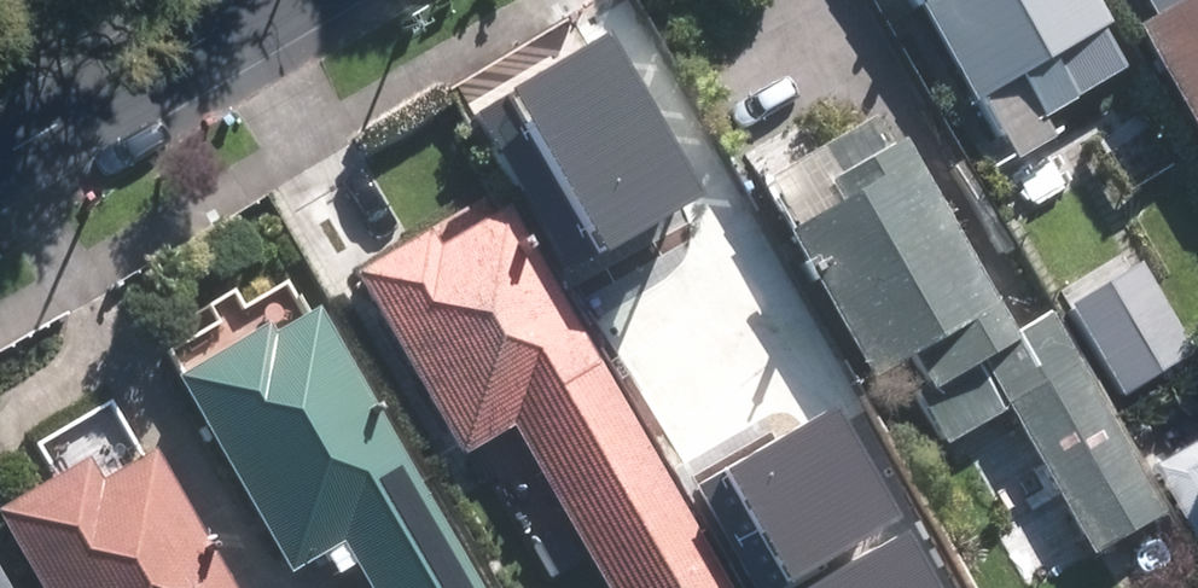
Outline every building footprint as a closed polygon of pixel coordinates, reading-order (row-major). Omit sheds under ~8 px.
[(971,91),(1102,17),(1093,0),(919,0),(971,91)] [(1128,16),(1197,134),(1197,0),(1151,0),(1152,2),(1128,16)] [(616,33),(516,88),(605,248),(706,192),(616,33)] [(900,125),(778,193),(920,443),(995,401),(1080,551),(1169,501),(1046,284),(1004,308),(900,125)] [(344,258),(443,435),(503,402),(606,587),(724,587),(494,175),(344,258)] [(1140,253),(1069,293),(1116,376),(1187,336),(1140,253)] [(161,342),(286,575),(346,544),(369,587),(488,587),(326,285),(227,338),(214,314),(161,342)] [(841,407),(730,469),(791,577),(901,515),(841,407)] [(0,505),(0,519),(37,587),(235,587),(158,445),(108,472),(97,453),(0,505)] [(1197,495),(1197,452),(1179,463),(1197,495)] [(808,587),(944,587),(911,530),(808,587)] [(0,562),(0,587),(14,587),(0,562)]
